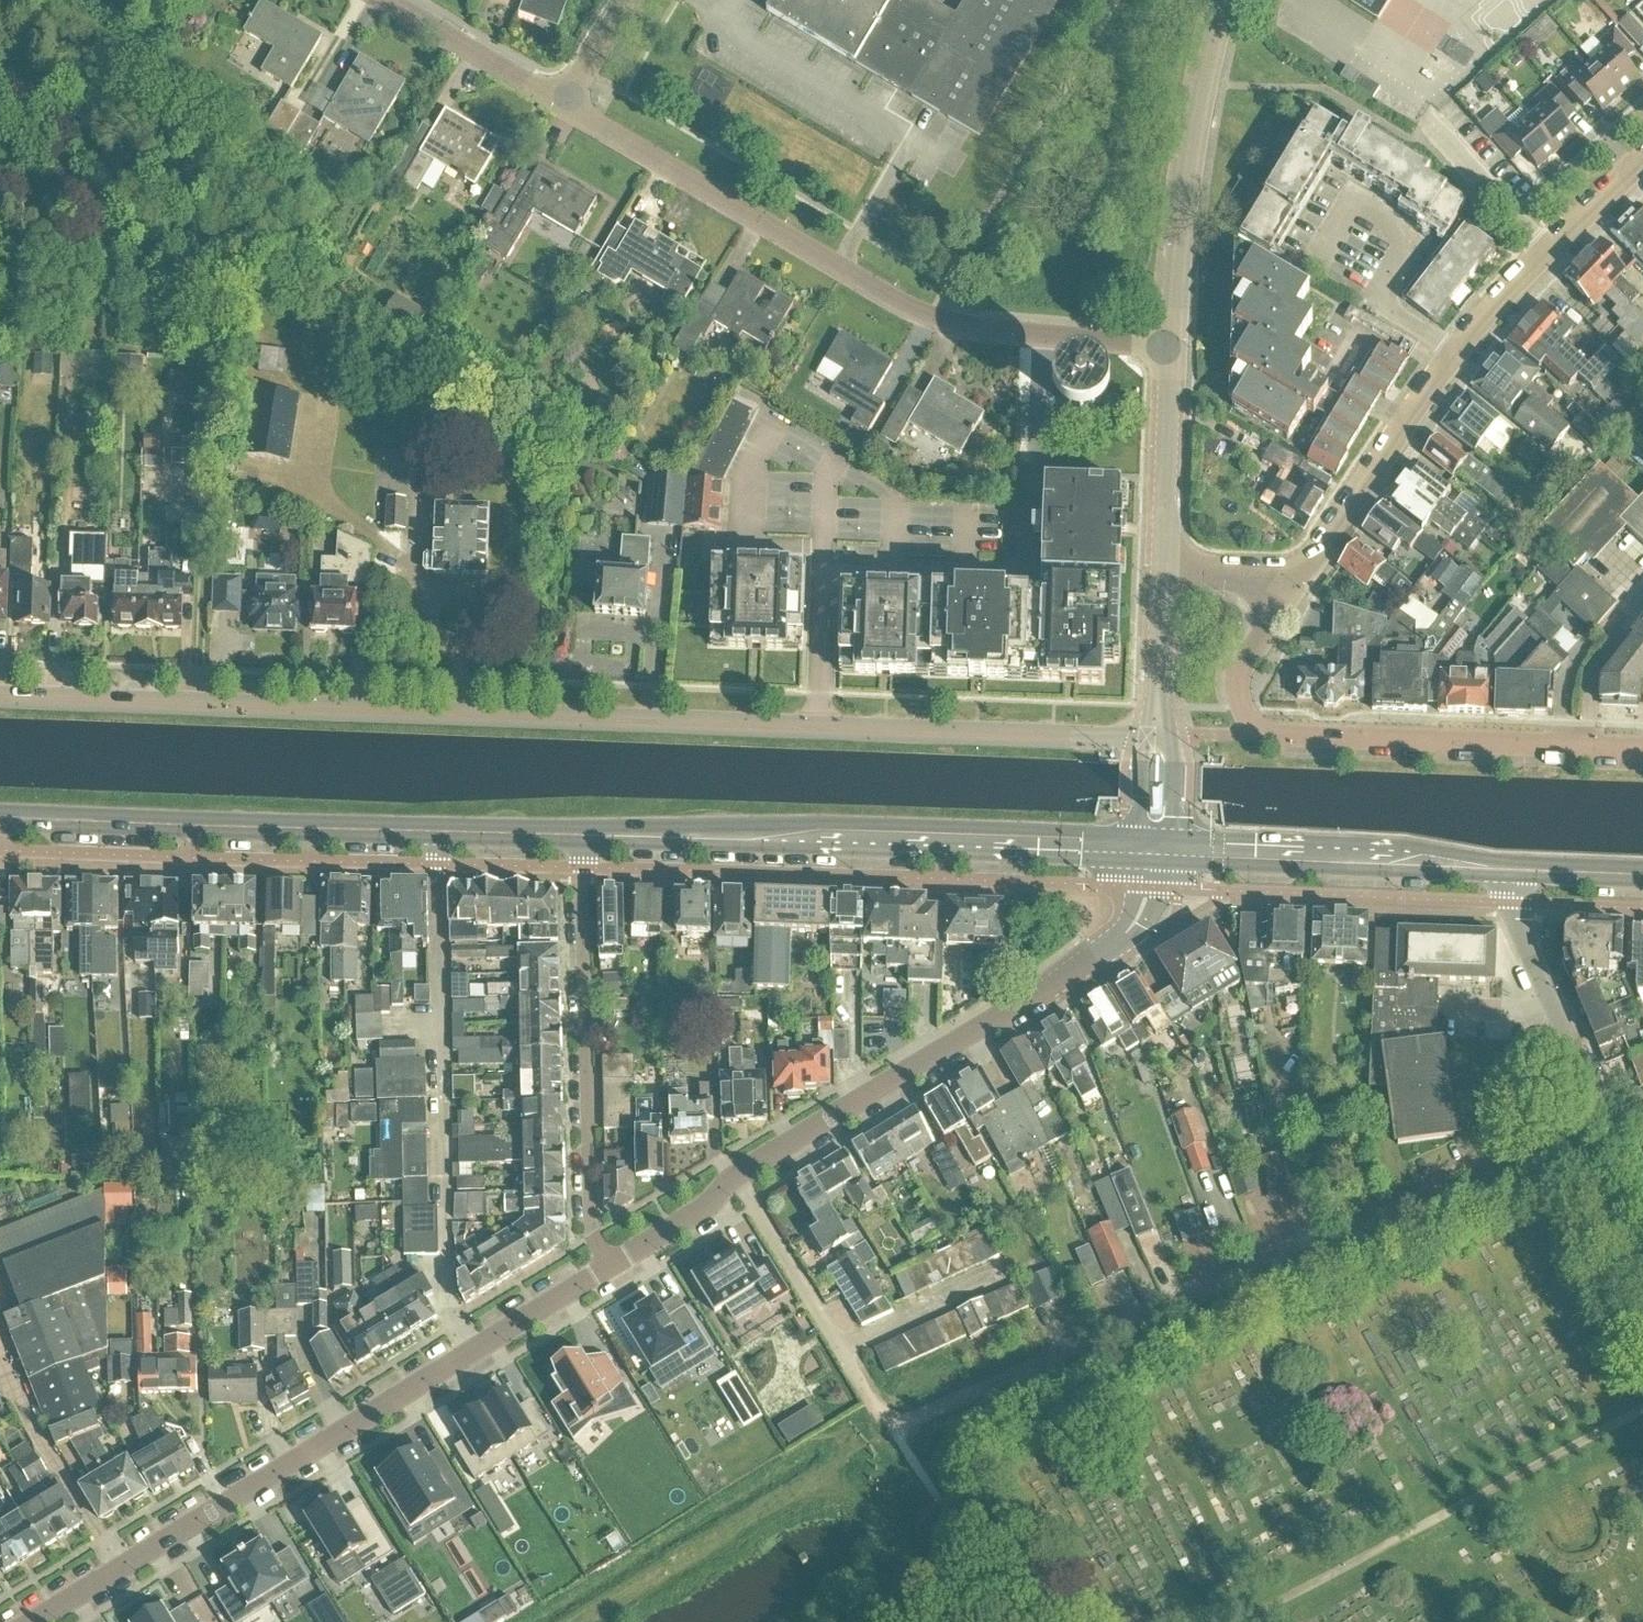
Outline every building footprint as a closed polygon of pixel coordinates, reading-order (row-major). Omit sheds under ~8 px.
[(520,16),(536,22),(538,16),(561,24),(569,0),(525,0),(520,16)] [(972,134),(980,139),(980,138),(978,136),(995,108),(997,110),(997,109),(995,107),(1006,89),(1008,90),(1009,89),(1007,88),(1023,60),(1025,61),(1026,60),(1024,59),(1040,31),(1043,32),(1043,31),(1041,30),(1058,2),(1060,3),(1060,2),(1058,1),(1058,0),(970,0),(958,20),(925,0),(774,0),(767,13),(972,134)] [(1378,22),(1393,0),(1343,0),(1378,22)] [(245,33),(282,54),(277,63),(271,59),(262,73),(292,91),(323,38),(263,3),(252,20),(251,19),(250,22),(251,23),(245,33)] [(1619,27),(1640,49),(1642,46),(1642,33),(1629,18),(1619,26),(1619,27)] [(1611,47),(1592,64),(1621,97),(1641,80),(1625,63),(1635,54),(1614,31),(1604,40),(1611,47)] [(1536,43),(1529,35),(1520,43),(1527,51),(1536,43)] [(352,127),(374,140),(405,87),(360,60),(325,119),(348,133),(352,127)] [(1621,97),(1592,64),(1581,74),(1574,67),(1556,82),(1583,112),(1592,103),(1602,114),(1621,97)] [(1380,90),(1347,68),(1340,79),(1374,100),(1380,90)] [(1497,88),(1486,75),(1475,85),(1487,97),(1497,88)] [(1577,137),(1567,126),(1577,117),(1551,87),(1540,97),(1547,104),(1528,121),(1557,154),(1577,137)] [(267,130),(286,142),(302,115),(283,104),(267,130)] [(392,178),(420,195),(438,164),(461,178),(460,180),(468,184),(469,182),(476,187),(493,160),(479,152),(488,136),(447,112),(421,154),(410,147),(392,178)] [(302,115),(286,142),(285,143),(304,155),(321,126),(302,115)] [(1240,238),(1270,256),(1331,156),(1359,173),(1356,178),(1368,185),(1371,180),(1379,185),(1377,190),(1388,197),(1391,192),(1410,204),(1406,210),(1416,217),(1413,222),(1425,229),(1428,224),(1448,236),(1466,206),(1426,181),(1430,174),(1368,138),(1371,133),(1344,117),(1337,128),(1315,115),(1240,238)] [(1557,154),(1528,121),(1509,138),(1503,130),(1492,139),(1513,162),(1523,154),(1538,171),(1557,154)] [(524,173),(523,172),(480,245),(507,262),(533,218),(531,217),(533,213),(576,238),(581,228),(583,229),(585,225),(584,224),(596,204),(584,197),(586,194),(563,181),(558,189),(549,184),(554,175),(541,167),(532,182),(522,176),(524,173)] [(1642,240),(1642,214),(1636,207),(1623,220),(1642,240)] [(1623,220),(1610,233),(1636,259),(1637,258),(1639,260),(1635,264),(1642,272),(1642,240),(1623,220)] [(668,294),(664,301),(663,302),(663,303),(663,304),(663,305),(664,306),(664,307),(665,307),(665,308),(678,315),(703,273),(676,258),(680,250),(636,224),(630,235),(617,228),(586,281),(599,289),(604,280),(612,285),(613,286),(615,286),(616,286),(617,285),(618,285),(619,284),(630,266),(652,278),(651,284),(668,294)] [(1480,271),(1496,250),(1466,227),(1406,303),(1436,326),(1452,307),(1450,305),(1478,269),(1480,271)] [(1600,244),(1581,263),(1597,280),(1601,276),(1613,287),(1614,286),(1632,305),(1639,298),(1620,279),(1625,274),(1610,259),(1613,257),(1600,244)] [(368,259),(373,250),(363,245),(358,254),(368,259)] [(1401,348),(1398,353),(1383,344),(1360,384),(1355,381),(1343,402),(1309,381),(1300,396),(1293,392),(1311,362),(1295,353),(1313,323),(1297,313),(1310,292),(1239,249),(1238,252),(1232,408),(1289,442),(1308,412),(1315,416),(1322,405),(1337,414),(1308,461),(1336,478),(1348,457),(1346,456),(1381,398),(1386,401),(1410,360),(1409,360),(1418,346),(1351,308),(1344,320),(1352,325),(1354,321),(1401,348)] [(1581,263),(1565,279),(1593,307),(1603,296),(1617,310),(1612,315),(1621,324),(1618,327),(1626,335),(1611,350),(1630,369),(1642,356),(1642,318),(1634,310),(1631,306),(1632,305),(1614,286),(1613,287),(1601,276),(1597,280),(1581,263)] [(488,274),(476,267),(466,282),(478,291),(488,274)] [(678,342),(694,351),(703,337),(706,339),(715,325),(765,355),(772,343),(773,344),(776,340),(774,339),(793,307),(778,298),(768,315),(754,307),(764,290),(740,275),(728,294),(712,284),(678,342)] [(586,281),(580,292),(593,299),(599,289),(586,281)] [(385,321),(414,337),(427,315),(398,298),(385,321)] [(1578,379),(1577,380),(1593,395),(1613,375),(1623,365),(1606,348),(1587,366),(1571,350),(1569,352),(1561,345),(1573,332),(1542,305),(1541,306),(1541,307),(1524,327),(1543,345),(1540,349),(1550,357),(1552,355),(1578,379)] [(1569,389),(1577,380),(1578,379),(1552,355),(1550,357),(1540,349),(1543,345),(1524,327),(1508,345),(1539,369),(1543,365),(1569,389)] [(831,397),(859,413),(852,424),(869,434),(886,407),(873,399),(893,366),(841,335),(825,363),(844,374),(831,397)] [(1505,348),(1489,369),(1545,414),(1546,412),(1552,404),(1530,386),(1539,375),(1505,348)] [(61,380),(105,382),(106,355),(62,353),(61,380)] [(35,378),(51,379),(52,357),(36,357),(35,378)] [(141,396),(143,360),(118,359),(116,395),(141,396)] [(1623,365),(1613,375),(1627,389),(1637,379),(1623,365)] [(1545,414),(1489,369),(1472,390),(1506,416),(1506,417),(1551,453),(1570,430),(1546,412),(1545,414)] [(917,421),(912,428),(961,457),(985,415),(955,397),(957,393),(936,381),(916,414),(917,421)] [(1069,396),(1072,397),(1072,406),(1069,407),(1070,410),(1073,408),(1080,413),(1080,416),(1083,416),(1083,413),(1091,409),(1093,410),(1095,408),(1092,407),(1093,398),(1095,396),(1094,394),(1091,395),(1084,391),(1084,388),(1081,388),(1081,391),(1073,395),(1071,393),(1069,396)] [(245,458),(289,465),(298,399),(255,393),(245,458)] [(1443,428),(1475,453),(1499,421),(1468,396),(1443,428)] [(734,399),(727,412),(752,425),(759,411),(734,399)] [(1625,424),(1609,410),(1597,423),(1613,438),(1625,424)] [(727,412),(721,426),(746,438),(752,425),(727,412)] [(896,413),(881,438),(896,447),(911,422),(896,413)] [(1571,429),(1588,444),(1600,430),(1584,415),(1571,429)] [(721,426),(714,439),(739,451),(746,438),(721,426)] [(850,429),(844,440),(860,450),(867,439),(850,429)] [(1208,438),(1201,450),(1215,457),(1221,445),(1208,438)] [(714,439),(707,452),(732,465),(739,451),(714,439)] [(1425,455),(1454,478),(1458,473),(1502,508),(1513,493),(1468,458),(1465,461),(1437,439),(1434,443),(1431,444),(1427,449),(1428,451),(1425,455)] [(173,467),(213,467),(213,441),(173,440),(173,467)] [(143,442),(143,469),(165,469),(165,442),(143,442)] [(646,526),(684,529),(688,482),(691,482),(706,452),(693,446),(675,481),(651,479),(646,526)] [(1272,511),(1271,511),(1304,531),(1328,491),(1327,490),(1332,481),(1273,446),(1263,461),(1291,478),(1285,489),(1274,482),(1261,504),(1272,511)] [(707,452),(692,482),(722,485),(732,465),(707,452)] [(1414,465),(1400,484),(1459,529),(1468,518),(1444,501),(1451,493),(1414,465)] [(1638,503),(1622,488),(1600,467),(1535,536),(1574,572),(1619,523),(1642,545),(1642,498),(1638,503)] [(688,482),(684,529),(720,532),(724,485),(722,485),(692,482),(691,482),(688,482)] [(856,675),(877,675),(877,676),(894,677),(894,676),(916,677),(916,675),(948,676),(948,678),(970,679),(970,680),(986,680),(986,679),(1008,680),(1008,678),(1041,679),(1041,681),(1062,682),(1062,683),(1079,683),(1079,684),(1103,685),(1103,663),(1115,663),(1116,647),(1118,647),(1120,581),(1118,581),(1118,559),(1121,559),(1122,539),(1137,540),(1138,527),(1122,527),(1123,507),(1120,507),(1121,485),(1046,482),(1045,505),(1044,524),(1033,523),(1033,537),(1044,537),(1043,556),(1044,556),(1043,580),(1044,580),(1044,596),(843,590),(840,672),(856,673),(856,675)] [(434,575),(455,576),(455,578),(465,578),(465,577),(486,577),(489,510),(458,509),(459,484),(438,483),(435,556),(428,556),(425,560),(425,571),(427,574),(434,574),(434,575)] [(1386,502),(1422,530),(1429,521),(1469,552),(1485,532),(1468,518),(1459,529),(1400,484),(1386,502)] [(387,531),(405,532),(406,500),(388,500),(387,531)] [(1363,532),(1394,555),(1401,546),(1410,553),(1413,549),(1423,536),(1383,506),(1363,532)] [(1476,508),(1468,518),(1485,532),(1493,521),(1476,508)] [(182,524),(182,511),(167,511),(167,524),(182,524)] [(269,515),(269,512),(256,512),(255,533),(268,533),(268,536),(282,537),(282,516),(269,515)] [(311,530),(310,542),(322,543),(323,532),(311,530)] [(1510,534),(1496,551),(1507,559),(1520,542),(1510,534)] [(1440,549),(1426,539),(1423,536),(1413,549),(1434,566),(1444,552),(1440,549)] [(77,628),(96,628),(97,603),(91,603),(92,586),(106,586),(107,539),(70,537),(69,561),(83,562),(83,578),(72,578),(72,584),(63,584),(62,594),(61,594),(61,611),(62,611),(62,624),(77,624),(77,628)] [(335,572),(334,633),(341,633),(344,636),(352,637),(355,634),(357,634),(359,586),(369,587),(371,551),(339,537),(338,562),(340,562),(340,572),(335,572)] [(596,615),(646,619),(652,540),(623,538),(620,574),(600,573),(597,615),(596,615)] [(11,587),(21,587),(19,626),(49,627),(50,587),(32,587),(33,564),(25,564),(25,543),(12,543),(11,587)] [(235,562),(236,543),(220,543),(220,561),(235,562)] [(1455,550),(1445,543),(1440,549),(1444,552),(1450,557),(1455,550)] [(1341,566),(1357,579),(1356,581),(1365,588),(1366,586),(1368,587),(1375,578),(1403,599),(1412,588),(1356,546),(1350,554),(1348,552),(1341,561),(1343,563),(1341,566)] [(136,630),(162,630),(162,611),(158,611),(160,557),(166,558),(166,553),(156,553),(156,557),(150,557),(149,578),(139,578),(139,594),(139,610),(135,610),(135,628),(136,628),(136,630)] [(162,611),(162,630),(163,630),(163,628),(165,628),(168,631),(176,631),(180,629),(183,629),(183,601),(191,601),(192,579),(173,578),(174,572),(173,572),(173,558),(166,558),(160,557),(158,611),(162,611)] [(1447,561),(1436,574),(1449,584),(1460,571),(1447,561)] [(328,633),(334,633),(335,572),(340,572),(340,562),(338,562),(323,562),(322,596),(313,595),(312,632),(314,632),(317,635),(325,636),(328,633)] [(727,646),(727,648),(748,649),(748,650),(765,651),(765,650),(786,651),(787,649),(803,649),(806,566),(714,563),(711,646),(727,646)] [(132,627),(135,628),(135,610),(139,610),(139,594),(139,578),(129,577),(124,564),(117,564),(116,593),(115,593),(114,627),(117,627),(121,629),(129,629),(132,627)] [(1427,713),(1429,655),(1431,656),(1441,644),(1453,628),(1461,617),(1464,613),(1485,586),(1463,569),(1442,595),(1453,604),(1429,635),(1416,635),(1416,627),(1397,613),(1390,622),(1391,622),(1378,640),(1375,644),(1367,656),(1366,673),(1374,673),(1373,711),(1427,713)] [(1554,597),(1593,632),(1616,606),(1577,571),(1554,597)] [(286,581),(286,579),(269,578),(268,580),(259,580),(258,592),(257,592),(257,604),(252,604),(251,621),(256,621),(256,633),(295,634),(295,622),(301,623),(301,606),(296,605),(296,593),(295,593),(296,581),(286,581)] [(215,583),(214,609),(241,610),(242,584),(215,583)] [(1366,609),(1389,623),(1396,611),(1373,597),(1366,609)] [(1375,644),(1378,640),(1377,640),(1386,628),(1387,623),(1335,607),(1333,642),(1340,643),(1346,643),(1345,645),(1367,646),(1367,656),(1375,644)] [(1467,676),(1465,715),(1493,716),(1494,676),(1493,660),(1527,622),(1516,612),(1485,646),(1479,641),(1475,651),(1474,658),(1474,662),(1471,676),(1467,676)] [(1495,716),(1548,718),(1549,695),(1550,693),(1551,684),(1548,681),(1568,659),(1551,644),(1562,631),(1541,612),(1526,628),(1525,627),(1494,661),(1496,678),(1495,716)] [(1461,617),(1453,628),(1461,634),(1470,623),(1461,617)] [(1639,704),(1640,682),(1639,682),(1642,677),(1642,621),(1630,637),(1634,640),(1601,680),(1599,703),(1639,704)] [(1431,656),(1448,663),(1467,639),(1461,634),(1453,628),(1441,644),(1431,656)] [(1299,653),(1316,653),(1316,642),(1299,642),(1299,653)] [(1365,673),(1366,673),(1367,656),(1367,646),(1345,645),(1346,643),(1340,643),(1339,676),(1298,674),(1298,700),(1317,701),(1324,710),(1336,710),(1345,702),(1363,703),(1365,673)] [(1440,714),(1465,715),(1467,676),(1471,676),(1474,662),(1474,658),(1458,657),(1455,675),(1442,674),(1440,714)] [(332,982),(345,982),(345,968),(347,882),(323,881),(321,926),(323,926),(322,950),(332,950),(332,982)] [(345,968),(345,982),(357,983),(357,951),(358,928),(369,928),(371,883),(347,882),(345,968)] [(12,970),(32,971),(32,929),(37,929),(37,883),(12,883),(12,922),(15,922),(15,933),(12,933),(12,970)] [(32,929),(32,971),(37,971),(37,976),(54,976),(54,935),(61,935),(61,884),(37,883),(37,929),(32,929)] [(94,884),(68,884),(68,930),(82,930),(82,978),(94,978),(94,884)] [(118,884),(94,884),(94,978),(117,978),(117,940),(106,940),(106,931),(118,930),(118,884)] [(136,933),(135,948),(152,947),(152,940),(149,940),(149,933),(153,933),(153,885),(146,884),(146,885),(126,885),(126,916),(135,917),(134,933),(136,933)] [(403,957),(400,884),(377,884),(378,933),(391,933),(392,983),(404,983),(403,957)] [(427,884),(400,884),(403,957),(416,956),(416,945),(423,945),(424,948),(428,948),(427,884)] [(178,974),(178,885),(161,885),(153,885),(153,933),(149,933),(149,940),(152,940),(152,947),(135,948),(135,956),(137,956),(137,964),(154,964),(154,974),(178,974)] [(502,930),(501,887),(498,887),(498,885),(476,885),(476,887),(455,886),(449,892),(451,945),(478,945),(478,944),(488,944),(487,930),(502,930)] [(508,888),(501,887),(502,930),(520,929),(520,943),(529,943),(530,889),(530,887),(508,886),(508,888)] [(210,939),(226,940),(226,888),(225,888),(195,887),(195,930),(201,930),(202,939),(195,939),(195,953),(210,953),(210,939)] [(226,888),(226,940),(242,940),(241,954),(256,955),(256,941),(249,940),(249,932),(256,932),(257,888),(225,887),(225,888),(226,888)] [(263,999),(274,999),(276,929),(302,930),(304,889),(265,888),(265,929),(263,999)] [(552,890),(530,889),(529,943),(558,943),(557,896),(552,890)] [(624,923),(623,895),(623,891),(598,890),(599,915),(600,960),(615,960),(615,933),(624,933),(624,923)] [(633,895),(623,895),(624,923),(633,924),(632,930),(649,930),(649,938),(661,938),(662,926),(662,901),(663,898),(653,897),(654,893),(649,893),(645,891),(642,891),(638,893),(634,892),(633,895)] [(677,901),(662,901),(662,926),(677,926),(677,936),(710,938),(710,894),(688,893),(688,898),(677,897),(677,901)] [(714,894),(716,943),(750,944),(752,896),(714,894)] [(832,937),(833,899),(757,896),(754,991),(789,993),(791,935),(831,937),(832,937)] [(865,900),(833,899),(832,937),(831,937),(831,972),(862,973),(863,946),(865,900)] [(865,899),(865,900),(863,946),(875,946),(874,969),(887,969),(887,970),(909,971),(911,971),(912,958),(899,957),(902,901),(865,899)] [(926,902),(902,901),(899,957),(912,958),(911,971),(909,971),(908,986),(942,987),(943,962),(943,948),(945,948),(947,908),(936,908),(935,913),(926,912),(926,902)] [(947,908),(945,948),(946,948),(946,949),(975,950),(978,904),(965,903),(961,905),(947,905),(947,908)] [(987,904),(978,904),(975,950),(1004,951),(1005,927),(1002,927),(1003,907),(990,906),(987,904)] [(1268,958),(1269,914),(1264,914),(1264,919),(1241,918),(1240,956),(1239,956),(1239,957),(1245,989),(1251,1014),(1266,1011),(1268,989),(1276,990),(1277,996),(1302,991),(1303,962),(1286,961),(1286,959),(1268,958)] [(1305,916),(1269,914),(1268,958),(1286,959),(1286,961),(1303,962),(1305,916)] [(1366,967),(1374,967),(1376,934),(1367,934),(1368,918),(1314,916),(1312,967),(1366,969),(1366,967)] [(1566,972),(1600,1050),(1624,1040),(1613,1016),(1633,1007),(1622,979),(1616,979),(1617,965),(1620,966),(1622,928),(1579,926),(1577,926),(1575,927),(1574,927),(1572,928),(1566,934),(1566,935),(1565,937),(1564,940),(1564,941),(1563,955),(1564,960),(1564,962),(1565,965),(1565,968),(1566,972)] [(1210,928),(1184,944),(1217,999),(1240,984),(1239,976),(1210,928)] [(1642,997),(1642,930),(1642,929),(1641,929),(1634,929),(1634,928),(1633,928),(1633,929),(1630,931),(1628,931),(1626,970),(1637,970),(1636,991),(1638,996),(1642,997)] [(1376,934),(1374,967),(1369,1089),(1390,1089),(1390,1091),(1390,1093),(1391,1092),(1396,1131),(1395,1131),(1395,1132),(1396,1132),(1398,1147),(1454,1139),(1441,1044),(1434,1045),(1437,983),(1494,985),(1496,936),(1399,933),(1399,935),(1376,934)] [(1155,1002),(1161,1011),(1170,1027),(1217,999),(1184,944),(1159,959),(1178,989),(1155,1002)] [(487,961),(487,951),(487,949),(454,950),(454,961),(487,961)] [(520,975),(559,974),(559,949),(519,950),(519,951),(487,951),(487,961),(487,962),(520,961),(520,975)] [(195,955),(195,981),(219,981),(219,955),(195,955)] [(1161,1011),(1155,1002),(1137,973),(1109,990),(1133,1028),(1132,1032),(1141,1047),(1151,1041),(1141,1023),(1161,1011)] [(502,1000),(560,999),(559,974),(520,975),(520,988),(470,988),(470,977),(452,977),(452,989),(454,989),(455,1001),(487,1000),(502,1000)] [(604,977),(604,981),(605,999),(626,999),(625,976),(604,977)] [(392,992),(393,1006),(393,1008),(406,1008),(405,984),(392,985),(392,992)] [(32,986),(32,1017),(43,1016),(43,986),(32,986)] [(416,990),(416,1006),(430,1005),(429,990),(416,990)] [(375,1006),(393,1006),(392,992),(375,993),(375,1006)] [(1096,1028),(1092,1031),(1103,1049),(1118,1040),(1126,1053),(1139,1046),(1106,992),(1104,993),(1083,1006),(1096,1028)] [(154,996),(139,996),(140,1021),(155,1021),(154,996)] [(521,1027),(560,1026),(560,1021),(562,1021),(561,999),(560,999),(502,1000),(502,1011),(521,1011),(521,1027)] [(661,999),(662,1015),(688,1015),(688,999),(661,999)] [(453,1003),(453,1028),(464,1027),(464,1017),(488,1016),(487,1000),(455,1001),(455,1003),(453,1003)] [(605,1002),(605,1014),(628,1014),(628,1002),(605,1002)] [(1077,1085),(1075,1086),(1081,1096),(1094,1088),(1085,1071),(1086,1070),(1078,1055),(1087,1050),(1068,1015),(1049,1027),(1077,1077),(1074,1080),(1077,1085)] [(32,1017),(34,1057),(45,1056),(44,1016),(43,1016),(32,1017)] [(356,1017),(357,1030),(382,1029),(382,1016),(356,1017)] [(175,1021),(174,1037),(181,1037),(181,1042),(189,1043),(190,1022),(175,1021)] [(801,1054),(801,1059),(802,1059),(803,1089),(806,1089),(806,1092),(818,1091),(817,1089),(820,1089),(820,1084),(830,1084),(828,1053),(833,1053),(833,1034),(833,1021),(819,1021),(819,1044),(813,1044),(813,1053),(801,1054)] [(780,1035),(780,1024),(769,1024),(769,1035),(780,1035)] [(459,1054),(561,1052),(563,1052),(562,1031),(560,1031),(560,1026),(521,1027),(521,1042),(503,1042),(503,1040),(464,1041),(464,1027),(453,1028),(454,1054),(459,1053),(459,1054)] [(1070,1089),(1075,1086),(1077,1085),(1074,1080),(1077,1077),(1049,1027),(1029,1039),(1049,1073),(1058,1068),(1066,1080),(1065,1081),(1070,1089)] [(382,1029),(357,1030),(357,1043),(383,1042),(382,1029)] [(65,1060),(64,1030),(50,1030),(50,1060),(64,1060),(65,1060)] [(849,1034),(833,1034),(833,1053),(834,1064),(849,1064),(849,1034)] [(1002,1057),(1023,1091),(1052,1145),(1069,1136),(1050,1100),(1044,1103),(1033,1083),(1046,1075),(1026,1042),(1026,1041),(1001,1056),(1002,1057)] [(380,1045),(381,1064),(417,1062),(416,1044),(380,1045)] [(802,1059),(801,1059),(790,1059),(789,1044),(778,1045),(779,1059),(774,1059),(775,1091),(785,1090),(786,1098),(788,1098),(789,1101),(801,1100),(800,1097),(803,1097),(803,1089),(802,1059)] [(1188,1056),(1194,1072),(1209,1067),(1204,1051),(1188,1056)] [(1640,1085),(1641,1089),(1642,1088),(1642,1051),(1630,1056),(1640,1085)] [(522,1078),(562,1078),(561,1052),(459,1054),(460,1068),(504,1067),(504,1062),(522,1062),(522,1078)] [(741,1053),(741,1058),(742,1058),(742,1078),(740,1079),(740,1094),(746,1094),(747,1123),(767,1121),(765,1075),(756,1075),(755,1052),(741,1053)] [(1130,1058),(1136,1068),(1145,1088),(1157,1083),(1148,1062),(1142,1052),(1130,1058)] [(742,1058),(741,1058),(738,1058),(738,1053),(730,1053),(731,1076),(721,1077),(723,1124),(747,1123),(746,1094),(740,1094),(740,1079),(742,1078),(742,1058)] [(603,1058),(605,1131),(635,1130),(634,1057),(603,1058)] [(401,1101),(401,1103),(401,1104),(426,1103),(425,1062),(417,1062),(381,1064),(377,1064),(378,1103),(401,1101)] [(1052,1145),(1023,1091),(1000,1102),(980,1069),(950,1088),(971,1120),(972,1120),(979,1132),(987,1127),(1007,1166),(1008,1166),(1012,1173),(1025,1166),(1021,1159),(1029,1155),(1030,1156),(1052,1145)] [(356,1073),(356,1099),(374,1099),(373,1073),(356,1073)] [(504,1103),(563,1101),(563,1095),(562,1095),(562,1078),(522,1078),(523,1093),(504,1093),(504,1103)] [(486,1097),(486,1080),(461,1080),(461,1097),(486,1097)] [(701,1103),(688,1104),(688,1093),(670,1094),(670,1105),(671,1146),(693,1145),(693,1143),(707,1143),(707,1125),(713,1124),(711,1087),(700,1087),(701,1103)] [(91,1117),(90,1093),(70,1094),(71,1118),(91,1117)] [(925,1106),(945,1139),(956,1133),(978,1167),(993,1158),(981,1138),(976,1141),(946,1093),(937,1098),(934,1098),(929,1101),(929,1103),(925,1106)] [(327,1095),(328,1106),(350,1106),(350,1094),(327,1095)] [(1068,1095),(1058,1100),(1068,1121),(1079,1117),(1068,1095)] [(653,1122),(652,1101),(653,1101),(653,1099),(635,1100),(637,1180),(641,1180),(643,1184),(649,1184),(651,1180),(664,1180),(662,1122),(653,1122)] [(524,1128),(563,1128),(562,1106),(563,1106),(563,1101),(504,1103),(504,1112),(523,1112),(524,1128)] [(399,1184),(403,1184),(404,1183),(404,1169),(403,1156),(403,1143),(403,1130),(427,1129),(426,1103),(401,1104),(401,1103),(381,1104),(382,1155),(386,1155),(387,1182),(399,1181),(399,1184)] [(378,1125),(377,1107),(351,1108),(352,1126),(378,1125)] [(324,1108),(324,1131),(336,1131),(335,1108),(324,1108)] [(337,1130),(349,1130),(349,1109),(337,1109),(337,1130)] [(915,1109),(884,1128),(904,1162),(936,1143),(915,1109)] [(1171,1120),(1183,1152),(1206,1145),(1196,1111),(1171,1120)] [(462,1115),(462,1128),(462,1129),(473,1129),(473,1128),(473,1115),(462,1115)] [(131,1153),(129,1125),(117,1126),(118,1154),(131,1153)] [(460,1142),(460,1154),(563,1151),(563,1148),(563,1128),(524,1128),(524,1142),(506,1143),(506,1139),(473,1140),(473,1129),(462,1129),(462,1128),(452,1129),(453,1142),(460,1142)] [(904,1162),(884,1128),(853,1148),(873,1181),(904,1162)] [(427,1142),(427,1129),(403,1130),(403,1143),(427,1142)] [(161,1168),(193,1169),(194,1142),(163,1140),(161,1168)] [(403,1143),(403,1156),(428,1156),(427,1142),(403,1143)] [(960,1175),(944,1143),(933,1149),(936,1154),(932,1157),(945,1182),(960,1175)] [(97,1169),(96,1155),(78,1156),(77,1149),(72,1150),(73,1170),(97,1169)] [(524,1165),(524,1178),(564,1177),(564,1172),(565,1172),(565,1150),(563,1151),(460,1154),(460,1167),(506,1166),(506,1165),(524,1165)] [(811,1173),(831,1207),(847,1197),(854,1208),(857,1206),(861,1213),(876,1205),(880,1211),(891,1204),(881,1188),(871,1194),(845,1152),(811,1173)] [(195,1154),(195,1165),(217,1166),(217,1155),(195,1154)] [(613,1216),(634,1203),(633,1155),(605,1156),(605,1169),(606,1212),(613,1216)] [(403,1156),(404,1169),(428,1169),(428,1156),(403,1156)] [(1278,1157),(1263,1160),(1267,1181),(1282,1179),(1278,1157)] [(1247,1167),(1230,1173),(1239,1200),(1256,1194),(1247,1167)] [(404,1169),(404,1183),(428,1183),(428,1169),(404,1169)] [(1345,1178),(1350,1191),(1361,1187),(1360,1186),(1368,1183),(1364,1171),(1345,1178)] [(1132,1228),(1131,1229),(1136,1240),(1153,1233),(1129,1172),(1112,1179),(1123,1206),(1132,1228)] [(793,1184),(814,1219),(827,1211),(832,1219),(837,1216),(831,1207),(811,1173),(793,1184)] [(506,1207),(565,1204),(566,1204),(566,1182),(564,1182),(564,1177),(524,1178),(525,1195),(506,1195),(506,1207)] [(458,1180),(458,1193),(485,1192),(485,1179),(458,1180)] [(1115,1235),(1131,1229),(1132,1228),(1123,1206),(1112,1179),(1094,1187),(1115,1235)] [(403,1184),(404,1197),(428,1196),(428,1183),(404,1183),(403,1184)] [(105,1186),(105,1191),(105,1210),(133,1210),(133,1186),(105,1186)] [(308,1188),(308,1207),(325,1206),(325,1188),(308,1188)] [(98,1355),(108,1351),(109,1341),(108,1299),(108,1281),(106,1281),(105,1210),(105,1191),(0,1233),(0,1274),(6,1271),(23,1313),(5,1320),(50,1434),(57,1449),(71,1443),(83,1437),(99,1427),(95,1416),(103,1413),(85,1366),(100,1360),(98,1355)] [(404,1197),(404,1210),(429,1210),(428,1196),(404,1197)] [(469,1218),(470,1196),(455,1197),(455,1220),(467,1221),(468,1218),(469,1218)] [(484,1196),(470,1196),(469,1218),(484,1218),(484,1196)] [(525,1222),(538,1230),(565,1229),(565,1204),(506,1207),(507,1215),(525,1215),(525,1222)] [(365,1224),(365,1209),(356,1209),(357,1224),(365,1224)] [(429,1210),(404,1210),(405,1257),(439,1256),(438,1210),(429,1210)] [(1200,1210),(1174,1219),(1183,1244),(1208,1234),(1200,1210)] [(827,1211),(814,1219),(820,1229),(808,1236),(821,1257),(833,1250),(834,1251),(845,1244),(851,1254),(853,1253),(854,1254),(827,1271),(836,1285),(863,1328),(893,1314),(865,1268),(876,1261),(866,1244),(865,1245),(859,1235),(858,1234),(851,1239),(843,1226),(837,1216),(832,1219),(827,1211)] [(851,1221),(843,1226),(851,1239),(858,1234),(851,1221)] [(518,1229),(497,1241),(517,1275),(566,1245),(565,1229),(538,1230),(525,1222),(518,1229)] [(927,1239),(921,1226),(909,1233),(915,1245),(927,1239)] [(991,1232),(980,1237),(991,1261),(1002,1256),(991,1232)] [(980,1237),(969,1242),(980,1266),(991,1261),(980,1237)] [(474,1239),(465,1244),(471,1256),(474,1254),(495,1288),(517,1275),(497,1241),(481,1250),(474,1239)] [(1117,1241),(1094,1251),(1106,1278),(1129,1268),(1117,1241)] [(969,1242),(956,1248),(967,1273),(980,1266),(969,1242)] [(471,1256),(465,1244),(457,1249),(458,1264),(459,1264),(465,1274),(458,1277),(460,1297),(466,1306),(495,1288),(474,1254),(471,1256)] [(956,1248),(944,1254),(955,1278),(967,1273),(956,1248)] [(740,1251),(694,1279),(715,1314),(726,1307),(736,1324),(753,1314),(743,1297),(759,1287),(770,1305),(788,1294),(768,1262),(752,1271),(740,1251)] [(333,1255),(334,1290),(352,1290),(351,1254),(333,1255)] [(944,1254),(933,1259),(944,1283),(955,1278),(944,1254)] [(933,1259),(921,1265),(932,1289),(944,1283),(933,1259)] [(1095,1262),(1082,1268),(1092,1290),(1105,1284),(1104,1282),(1095,1262)] [(921,1265),(908,1271),(919,1295),(932,1289),(921,1265)] [(311,1346),(330,1385),(352,1371),(327,1329),(327,1293),(320,1293),(319,1266),(297,1266),(299,1308),(314,1307),(314,1331),(314,1345),(311,1346)] [(394,1271),(384,1277),(416,1332),(437,1319),(426,1301),(433,1296),(423,1279),(405,1290),(394,1271)] [(895,1277),(897,1281),(906,1301),(919,1295),(908,1271),(895,1277)] [(1051,1272),(1021,1286),(1034,1311),(1064,1297),(1051,1272)] [(127,1298),(126,1276),(109,1276),(110,1299),(127,1298)] [(382,1295),(373,1301),(397,1343),(416,1332),(384,1277),(374,1283),(382,1295)] [(1018,1285),(1008,1290),(1019,1314),(1029,1309),(1018,1285)] [(274,1367),(278,1376),(292,1402),(289,1404),(293,1410),(311,1400),(286,1346),(286,1339),(298,1338),(297,1287),(277,1288),(277,1312),(278,1339),(278,1365),(274,1367)] [(1008,1290),(995,1296),(1006,1320),(1019,1314),(1008,1290)] [(179,1311),(178,1311),(178,1329),(192,1329),(191,1295),(179,1296),(179,1311)] [(354,1295),(345,1300),(377,1355),(397,1343),(373,1301),(371,1302),(375,1308),(366,1314),(354,1295)] [(995,1296),(983,1301),(994,1325),(1006,1320),(995,1296)] [(377,1355),(345,1300),(335,1306),(346,1325),(336,1332),(357,1367),(377,1355)] [(983,1301),(959,1312),(972,1341),(996,1330),(993,1325),(994,1325),(983,1301)] [(641,1318),(626,1327),(653,1371),(678,1356),(685,1367),(711,1350),(696,1325),(686,1309),(665,1321),(655,1303),(639,1313),(641,1318)] [(178,1329),(178,1311),(163,1311),(163,1329),(178,1329)] [(265,1340),(278,1339),(277,1312),(264,1313),(265,1340)] [(959,1312),(947,1318),(958,1342),(969,1337),(971,1341),(972,1341),(959,1312)] [(240,1314),(241,1353),(264,1353),(263,1313),(240,1314)] [(159,1395),(158,1357),(152,1357),(151,1318),(138,1318),(140,1395),(159,1395)] [(947,1318),(936,1323),(947,1347),(958,1342),(947,1318)] [(936,1323),(924,1328),(935,1353),(947,1347),(936,1323)] [(924,1328),(912,1334),(923,1358),(935,1353),(924,1328)] [(912,1334),(900,1340),(911,1364),(923,1358),(912,1334)] [(190,1337),(178,1338),(179,1394),(198,1394),(197,1356),(190,1356),(190,1337)] [(166,1357),(158,1357),(159,1395),(179,1394),(178,1338),(166,1338),(166,1357)] [(900,1340),(887,1345),(898,1369),(911,1364),(900,1340)] [(109,1341),(108,1351),(109,1385),(132,1385),(131,1359),(134,1359),(133,1341),(109,1341)] [(898,1369),(887,1345),(875,1351),(875,1353),(886,1375),(898,1369)] [(629,1395),(606,1357),(586,1361),(581,1352),(573,1357),(564,1359),(552,1367),(557,1380),(552,1383),(563,1400),(552,1407),(574,1444),(593,1425),(591,1423),(600,1417),(603,1423),(621,1417),(613,1405),(629,1395)] [(210,1370),(211,1405),(241,1405),(241,1406),(257,1406),(257,1369),(210,1370)] [(292,1402),(278,1376),(267,1382),(268,1397),(277,1419),(293,1410),(289,1404),(292,1402)] [(736,1376),(718,1387),(733,1411),(751,1400),(736,1376)] [(507,1394),(482,1409),(513,1459),(551,1436),(535,1410),(522,1418),(507,1394)] [(140,1411),(144,1416),(152,1433),(151,1436),(173,1483),(195,1471),(177,1438),(167,1444),(159,1431),(167,1427),(152,1411),(140,1396),(140,1411)] [(482,1409),(458,1425),(473,1448),(460,1456),(475,1482),(513,1459),(482,1409)] [(805,1414),(780,1430),(788,1444),(814,1428),(805,1414)] [(152,1433),(144,1416),(132,1422),(145,1452),(145,1456),(134,1463),(153,1495),(173,1483),(151,1436),(152,1433)] [(99,1427),(83,1437),(124,1507),(133,1502),(137,1502),(143,1498),(145,1495),(147,1494),(127,1461),(115,1469),(99,1443),(104,1440),(99,1427)] [(124,1507),(83,1437),(71,1443),(94,1481),(82,1489),(101,1521),(103,1520),(107,1520),(114,1516),(115,1513),(124,1507)] [(407,1456),(384,1470),(395,1488),(390,1491),(401,1509),(395,1513),(408,1533),(448,1508),(455,1520),(472,1509),(438,1453),(421,1463),(418,1457),(414,1451),(413,1452),(407,1456)] [(36,1456),(18,1467),(30,1484),(63,1538),(83,1526),(62,1490),(51,1497),(46,1489),(54,1485),(36,1456)] [(32,1509),(23,1514),(45,1549),(63,1538),(30,1484),(18,1467),(9,1473),(32,1509)] [(337,1499),(307,1518),(337,1566),(354,1556),(365,1573),(394,1555),(364,1506),(348,1517),(337,1499)] [(0,1502),(0,1523),(24,1562),(45,1549),(23,1514),(12,1521),(0,1502)] [(502,1509),(490,1517),(502,1536),(513,1529),(502,1509)] [(477,1532),(487,1525),(481,1516),(471,1522),(477,1532)] [(0,1523),(0,1569),(4,1575),(24,1562),(0,1523)] [(615,1536),(606,1542),(613,1552),(622,1546),(615,1536)] [(245,1554),(242,1556),(272,1605),(310,1582),(291,1551),(289,1552),(292,1556),(278,1564),(266,1543),(245,1556),(245,1554)] [(216,1597),(231,1621),(244,1621),(272,1605),(242,1556),(240,1557),(241,1558),(221,1571),(233,1591),(220,1600),(217,1596),(216,1597)] [(409,1571),(390,1582),(407,1609),(426,1597),(409,1571)] [(509,1598),(498,1605),(506,1618),(517,1611),(509,1598)] [(327,1600),(313,1609),(321,1621),(341,1621),(327,1600)] [(186,1607),(168,1619),(161,1608),(138,1621),(195,1621),(186,1607)]
